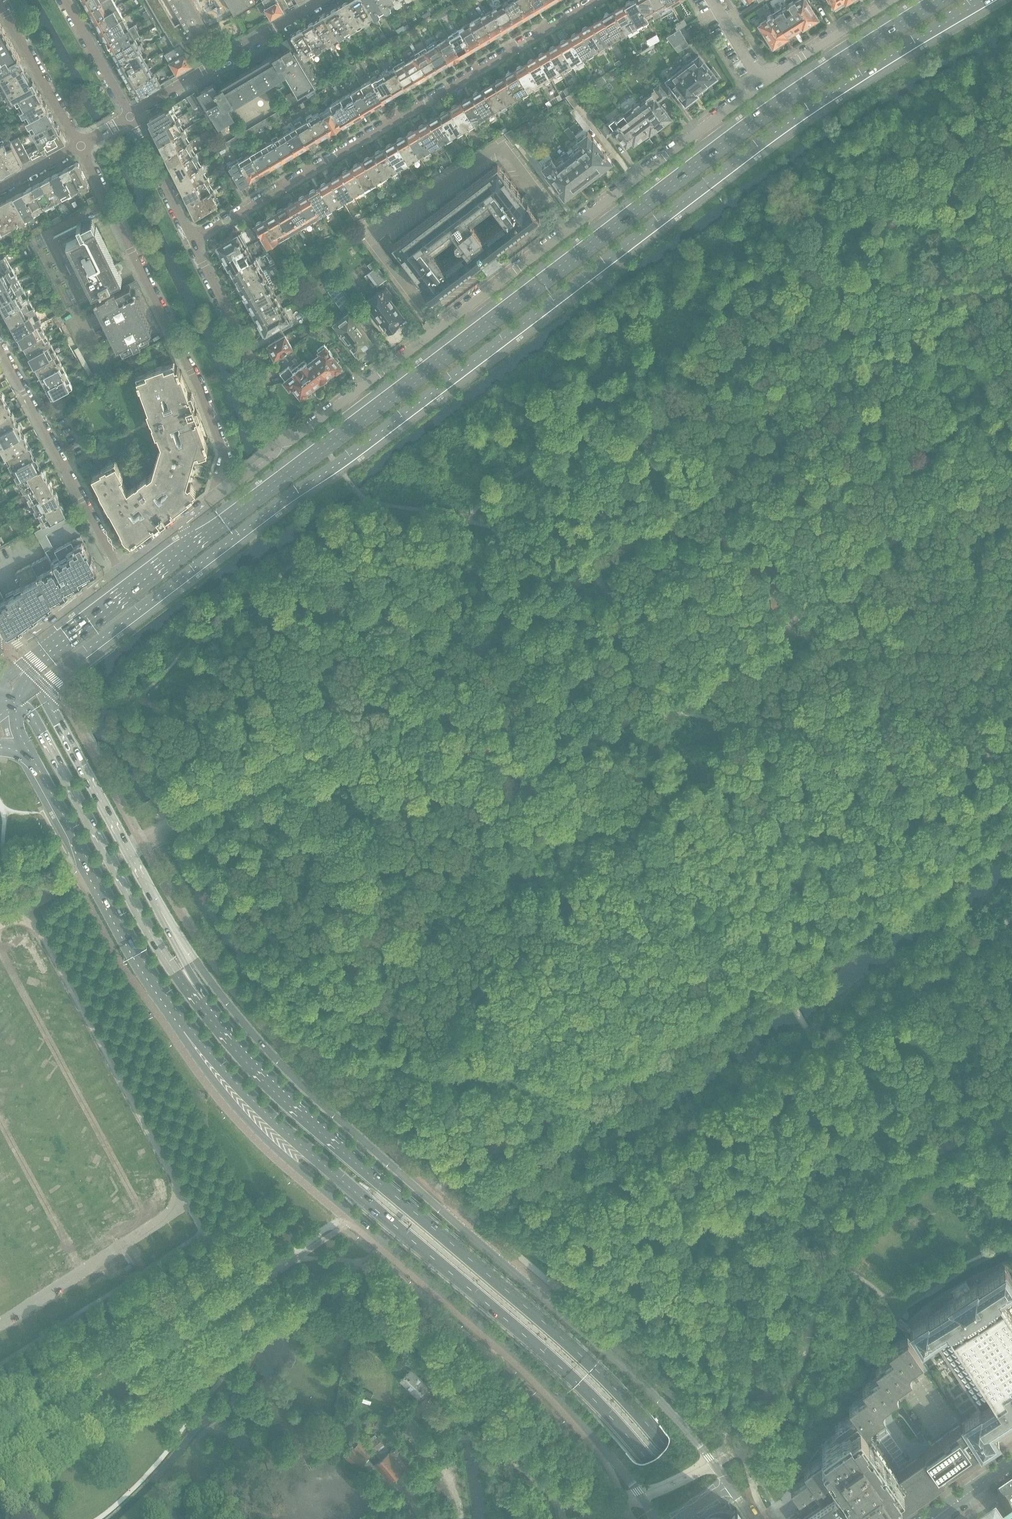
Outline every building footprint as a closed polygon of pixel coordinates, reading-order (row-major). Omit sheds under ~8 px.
[(104,0),(83,0),(83,1),(84,4),(86,4),(89,9),(104,0)] [(117,7),(114,0),(104,0),(89,9),(89,10),(89,12),(90,14),(92,15),(95,20),(117,7)] [(165,31),(174,46),(183,40),(185,42),(209,28),(192,0),(147,0),(165,31)] [(234,13),(256,1),(255,0),(227,0),(234,13)] [(285,0),(262,0),(267,8),(265,9),(271,18),(283,11),(283,10),(289,6),(285,0)] [(348,1),(362,24),(368,33),(373,30),(367,21),(373,17),(363,0),(349,0),(348,1)] [(373,17),(374,18),(377,23),(379,21),(377,18),(379,16),(380,14),(379,13),(384,10),(379,0),(363,0),(373,17)] [(384,10),(390,19),(392,18),(388,11),(391,9),(391,7),(390,6),(395,3),(393,0),(379,0),(384,10)] [(395,3),(396,5),(400,11),(402,10),(399,4),(402,3),(402,1),(402,0),(393,0),(395,3)] [(515,0),(508,0),(503,3),(515,23),(519,20),(522,20),(524,19),(525,16),(526,16),(515,0)] [(531,0),(515,0),(526,16),(530,14),(533,14),(535,12),(536,10),(537,10),(531,0)] [(546,0),(531,0),(537,10),(541,7),(544,7),(547,6),(548,3),(546,0)] [(637,0),(632,0),(631,1),(629,0),(626,2),(626,4),(624,5),(637,27),(649,20),(637,0)] [(652,0),(637,0),(649,20),(660,13),(652,0)] [(667,0),(652,0),(660,13),(662,16),(673,10),(671,7),(672,6),(670,5),(667,0)] [(810,5),(810,2),(809,0),(797,0),(795,1),(795,0),(794,0),(788,4),(802,27),(803,28),(810,24),(810,23),(811,22),(814,23),(817,21),(817,19),(818,18),(810,5)] [(340,5),(337,7),(351,31),(362,24),(348,1),(340,5)] [(515,23),(503,3),(492,10),(504,29),(508,27),(511,27),(513,25),(514,23),(515,23)] [(765,10),(769,8),(767,3),(763,5),(763,6),(757,9),(760,13),(765,10)] [(802,27),(788,4),(781,8),(782,9),(774,15),(788,36),(789,36),(802,28),(802,27)] [(637,27),(624,5),(620,7),(618,7),(615,9),(615,11),(614,11),(627,33),(637,27)] [(437,12),(432,6),(428,8),(433,15),(435,13),(437,12)] [(504,29),(492,10),(486,14),(484,10),(482,11),(479,6),(476,8),(481,16),(493,36),(497,34),(500,33),(502,32),(503,30),(504,29)] [(100,30),(123,17),(117,7),(95,20),(94,21),(97,26),(98,26),(100,30)] [(337,7),(325,14),(339,38),(351,31),(337,7)] [(439,19),(449,13),(445,7),(437,12),(435,13),(439,19)] [(431,14),(428,8),(420,13),(424,19),(431,14)] [(627,33),(614,11),(609,14),(608,13),(604,15),(604,17),(603,18),(616,40),(627,33)] [(788,36),(774,15),(773,13),(766,17),(768,19),(759,24),(761,27),(760,30),(762,33),(765,33),(773,47),(774,46),(776,47),(779,45),(780,42),(781,41),(782,42),(788,37),(788,36)] [(325,14),(314,21),(328,44),(339,38),(325,14)] [(493,36),(481,16),(470,23),(482,42),(486,40),(489,40),(491,39),(493,36)] [(107,41),(129,28),(123,17),(100,30),(101,32),(101,33),(102,36),(104,36),(107,41)] [(616,40),(603,18),(598,20),(597,20),(594,22),(593,23),(592,24),(605,46),(616,40)] [(314,21),(302,28),(316,51),(328,44),(314,21)] [(0,22),(0,70),(21,59),(0,22)] [(683,27),(679,22),(674,25),(677,30),(679,29),(683,27)] [(482,42),(470,23),(459,29),(471,49),(475,46),(478,46),(480,45),(482,43),(482,42)] [(605,46),(592,24),(588,27),(586,26),(583,28),(582,30),(581,31),(594,53),(605,46)] [(113,52),(136,39),(129,28),(107,41),(107,42),(107,44),(108,46),(110,47),(111,48),(113,52)] [(302,28),(291,35),(294,39),(305,58),(316,51),(302,28)] [(471,49),(459,29),(448,36),(460,55),(464,53),(467,53),(469,52),(471,49)] [(670,42),(682,34),(679,29),(677,30),(666,37),(670,42)] [(594,53),(581,31),(577,33),(575,33),(572,35),(571,37),(570,37),(583,59),(594,53)] [(673,46),(685,39),(682,34),(670,42),(673,46)] [(460,55),(448,36),(441,40),(440,38),(436,41),(449,62),(453,59),(456,60),(458,58),(460,56),(460,55)] [(583,59),(570,37),(566,40),(564,40),(561,41),(560,43),(559,44),(572,66),(583,59)] [(119,63),(140,51),(144,49),(141,43),(139,45),(136,39),(113,52),(114,53),(108,56),(111,61),(116,58),(117,59),(119,63)] [(233,104),(284,73),(295,91),(288,95),(289,97),(291,100),(298,96),(315,86),(294,51),(293,52),(291,48),(293,47),(289,40),(288,39),(277,46),(281,52),(275,55),(275,54),(222,86),(223,87),(217,90),(213,84),(199,92),(213,114),(213,113),(220,124),(233,116),(228,107),(227,105),(232,102),(233,104)] [(685,39),(673,46),(677,51),(678,51),(688,44),(685,39)] [(449,62),(436,41),(425,47),(439,68),(443,66),(445,66),(448,64),(448,62),(449,62)] [(572,66),(559,44),(555,46),(553,46),(550,48),(549,50),(548,50),(561,72),(572,66)] [(192,66),(182,49),(180,45),(164,54),(169,62),(168,63),(177,75),(192,66)] [(439,68),(425,47),(415,53),(428,75),(432,72),(434,72),(437,71),(438,69),(439,68)] [(561,72),(548,50),(544,53),(542,53),(539,54),(538,56),(537,57),(551,79),(561,72)] [(124,75),(149,61),(151,60),(150,58),(148,59),(146,56),(144,57),(140,51),(119,63),(118,64),(124,75)] [(718,75),(713,67),(710,70),(698,55),(693,58),(688,52),(682,56),(686,61),(688,63),(706,87),(716,79),(715,77),(718,75)] [(428,75),(415,53),(404,60),(417,81),(422,78),(423,79),(426,77),(427,75),(428,75)] [(551,79),(537,57),(533,59),(531,59),(528,61),(528,63),(527,63),(540,85),(551,79)] [(24,70),(22,67),(25,66),(22,60),(21,59),(0,70),(0,75),(6,86),(27,75),(24,70)] [(406,88),(395,67),(394,68),(388,71),(387,68),(382,71),(381,69),(382,67),(378,60),(375,62),(382,75),(383,74),(395,93),(398,91),(399,92),(401,92),(406,90),(406,88)] [(417,81),(404,60),(393,66),(394,68),(395,67),(406,88),(411,85),(413,85),(416,84),(416,82),(417,81)] [(132,86),(153,74),(150,68),(152,66),(149,61),(124,75),(131,87),(132,86)] [(540,85),(527,63),(522,66),(520,66),(517,67),(517,69),(516,70),(529,92),(540,85)] [(706,87),(688,63),(683,67),(680,64),(675,68),(696,95),(706,87)] [(696,95),(675,68),(671,71),(673,74),(667,78),(666,77),(658,83),(667,95),(675,89),(680,95),(677,98),(683,105),(686,102),(688,104),(694,99),(693,97),(696,95)] [(529,92),(516,70),(511,72),(509,72),(506,74),(506,76),(505,76),(518,98),(529,92)] [(139,98),(161,85),(157,79),(160,78),(157,72),(153,74),(132,86),(134,90),(139,98)] [(395,93),(383,74),(382,75),(377,78),(375,75),(370,79),(371,80),(372,79),(384,100),(387,98),(388,98),(390,99),(394,96),(395,94),(395,93)] [(14,100),(37,87),(36,87),(33,81),(31,82),(27,75),(6,86),(14,100)] [(518,98),(505,76),(500,79),(498,79),(495,80),(495,82),(494,83),(507,105),(518,98)] [(372,79),(371,80),(361,86),(374,108),(378,105),(380,105),(383,103),(383,102),(385,101),(384,100),(372,79)] [(507,105),(494,83),(489,85),(488,85),(485,87),(484,89),(483,89),(496,111),(505,106),(508,110),(507,111),(511,116),(513,114),(510,109),(507,105)] [(662,106),(659,101),(667,95),(658,83),(653,88),(655,90),(646,97),(647,99),(640,105),(657,127),(671,117),(665,109),(662,105),(662,106)] [(374,108),(361,86),(351,92),(364,114),(368,111),(370,111),(372,110),(373,108),(374,108)] [(42,99),(42,98),(42,96),(40,93),(39,92),(38,93),(36,89),(37,88),(37,87),(14,100),(20,111),(42,99)] [(572,92),(569,87),(563,90),(566,95),(572,92)] [(496,111),(483,89),(479,92),(477,92),(474,93),(473,95),(472,96),(485,118),(496,111)] [(364,114),(351,92),(340,98),(353,120),(358,117),(359,117),(362,116),(363,114),(364,114)] [(580,102),(573,92),(566,96),(574,107),(580,102)] [(200,105),(193,93),(187,97),(194,109),(199,106),(200,105)] [(485,118),(472,96),(468,98),(466,98),(463,100),(462,102),(461,102),(474,124),(485,118)] [(353,120),(340,98),(329,105),(330,106),(342,126),(343,126),(347,123),(349,123),(352,122),(352,120),(353,120)] [(26,122),(48,110),(48,109),(48,107),(46,104),(44,103),(42,99),(20,111),(26,122)] [(474,124),(461,102),(457,105),(455,105),(452,107),(451,108),(450,109),(463,131),(474,124)] [(657,127),(640,105),(638,103),(632,108),(628,103),(620,109),(621,112),(641,137),(643,138),(657,127)] [(155,132),(179,117),(178,117),(172,105),(150,119),(150,120),(152,123),(151,124),(151,125),(151,127),(153,130),(154,131),(155,132)] [(342,126),(330,106),(324,109),(323,108),(317,111),(319,113),(331,132),(335,130),(337,131),(342,128),(342,126)] [(611,161),(593,138),(588,132),(587,132),(586,130),(590,127),(575,108),(570,112),(583,129),(575,135),(568,127),(564,130),(571,139),(575,136),(577,139),(576,140),(580,145),(582,147),(584,146),(592,155),(588,158),(591,162),(587,165),(594,175),(594,174),(594,173),(595,173),(599,170),(599,169),(601,169),(611,161)] [(463,131),(450,109),(446,112),(444,111),(441,113),(440,115),(439,115),(452,137),(463,131)] [(32,132),(54,120),(53,119),(54,119),(54,117),(52,114),(50,113),(50,114),(48,110),(26,122),(32,132)] [(272,121),(275,118),(280,116),(280,115),(278,111),(269,116),(272,121)] [(641,137),(621,112),(608,122),(605,124),(604,122),(598,127),(606,137),(615,130),(618,134),(618,135),(621,139),(621,138),(626,145),(632,140),(634,142),(641,137)] [(331,132),(319,113),(312,116),(311,114),(306,118),(307,120),(308,119),(319,139),(323,136),(323,137),(326,137),(331,134),(331,132)] [(452,137),(439,115),(435,118),(433,118),(430,120),(429,121),(428,122),(441,143),(452,137)] [(161,144),(185,130),(184,129),(182,130),(178,124),(181,122),(179,117),(155,132),(157,137),(157,139),(158,142),(160,143),(161,144)] [(308,119),(307,120),(301,123),(300,121),(295,124),(296,126),(308,145),(312,143),(312,144),(314,144),(319,141),(320,139),(319,139),(308,119)] [(38,142),(60,131),(59,130),(60,130),(60,128),(58,125),(56,124),(54,120),(32,132),(38,142)] [(441,143),(428,122),(424,125),(422,124),(419,126),(419,128),(418,128),(430,150),(441,143)] [(308,146),(308,145),(296,126),(290,130),(288,128),(283,131),(284,133),(296,152),(300,150),(303,151),(308,148),(308,146)] [(430,150),(418,128),(413,131),(411,131),(408,133),(408,134),(407,135),(420,156),(430,150)] [(519,140),(511,129),(505,133),(513,144),(519,140)] [(44,153),(66,141),(60,130),(60,131),(38,142),(41,147),(44,153)] [(167,156),(191,141),(190,140),(188,142),(184,136),(187,134),(185,130),(161,144),(163,149),(163,150),(164,154),(166,154),(167,156)] [(296,152),(284,133),(278,137),(277,135),(272,138),(273,140),(285,159),(289,157),(291,158),(296,155),(297,153),(296,152)] [(420,156),(407,135),(402,138),(400,137),(397,139),(397,141),(396,141),(409,163),(420,156)] [(13,140),(11,141),(12,143),(23,163),(29,160),(29,161),(31,160),(25,149),(22,143),(20,139),(19,137),(13,140)] [(232,144),(236,142),(234,137),(225,142),(228,147),(229,146),(232,144)] [(540,157),(525,138),(520,141),(535,161),(540,157)] [(285,159),(273,140),(267,144),(265,142),(260,145),(261,147),(274,166),(277,164),(280,165),(285,162),(285,159)] [(0,144),(0,148),(11,169),(17,166),(18,167),(21,165),(22,164),(23,163),(12,143),(11,141),(5,144),(4,141),(0,144)] [(172,168),(196,153),(196,152),(194,153),(190,148),(193,146),(191,141),(167,156),(169,161),(168,162),(170,166),(172,166),(172,168)] [(409,163),(396,141),(391,144),(390,144),(387,146),(386,147),(385,148),(398,169),(409,163)] [(553,153),(546,144),(542,147),(548,154),(549,154),(550,156),(553,153)] [(591,162),(588,158),(592,155),(584,146),(582,147),(580,145),(573,150),(571,148),(566,152),(588,179),(594,175),(587,165),(591,162)] [(33,159),(44,153),(41,147),(38,148),(37,147),(29,151),(30,152),(29,153),(33,159)] [(274,166),(261,147),(255,150),(254,148),(249,152),(250,153),(262,173),(266,171),(268,172),(273,169),(274,166)] [(1,175),(2,175),(5,174),(6,172),(11,169),(0,148),(0,175),(1,175)] [(398,169),(385,148),(381,151),(379,150),(376,152),(375,154),(374,154),(387,176),(398,169)] [(588,179),(566,152),(562,155),(563,157),(556,163),(559,166),(556,168),(564,178),(567,175),(570,178),(574,175),(581,184),(581,183),(582,183),(588,179)] [(178,180),(202,165),(202,164),(200,165),(196,159),(199,158),(196,153),(172,168),(175,173),(174,174),(176,178),(177,178),(178,180)] [(262,173),(250,153),(244,157),(243,156),(237,159),(251,180),(254,178),(257,179),(262,176),(262,173)] [(387,176),(374,154),(370,157),(368,157),(365,159),(364,160),(363,161),(376,182),(387,176)] [(556,168),(559,166),(556,163),(553,158),(552,159),(550,156),(549,154),(548,154),(539,161),(543,166),(542,166),(547,173),(565,197),(575,189),(575,187),(576,188),(581,184),(574,175),(570,178),(567,175),(564,178),(556,168)] [(251,180),(237,159),(227,165),(233,175),(227,178),(234,189),(240,186),(241,187),(245,184),(246,185),(249,183),(250,181),(251,181),(251,180)] [(376,182),(363,161),(359,164),(357,163),(354,165),(353,167),(352,167),(365,189),(376,182)] [(90,186),(80,165),(79,163),(76,163),(70,166),(81,189),(80,189),(81,191),(90,186)] [(492,253),(539,217),(530,206),(529,203),(528,202),(526,203),(522,198),(524,197),(523,196),(522,196),(500,168),(498,164),(495,167),(439,210),(434,213),(396,242),(393,244),(395,247),(417,276),(416,277),(417,278),(418,277),(422,282),(421,283),(422,284),(433,299),(480,263),(480,262),(481,262),(482,262),(483,263),(491,256),(490,255),(491,255),(492,254),(492,253)] [(184,192),(205,177),(202,171),(205,170),(202,165),(178,180),(181,184),(180,186),(182,189),(183,190),(184,192)] [(81,189),(70,166),(65,169),(63,170),(60,172),(73,195),(77,194),(76,192),(80,189),(81,189)] [(365,189),(352,167),(348,170),(346,170),(343,172),(342,173),(341,174),(354,196),(365,189)] [(73,195),(60,172),(58,173),(55,174),(51,177),(62,199),(67,196),(68,198),(73,195)] [(354,196),(341,174),(337,177),(335,176),(332,178),(331,180),(330,180),(343,202),(354,196)] [(190,203),(218,185),(217,184),(210,188),(208,183),(211,181),(208,176),(205,177),(184,192),(186,196),(186,198),(188,201),(189,202),(190,203)] [(62,199),(51,177),(44,180),(42,182),(54,206),(58,204),(57,202),(62,199)] [(343,202),(330,180),(326,183),(324,183),(321,185),(320,186),(319,187),(332,208),(343,202)] [(54,206),(42,182),(39,183),(32,186),(44,208),(48,206),(49,208),(54,206)] [(218,202),(213,195),(218,192),(217,189),(220,187),(218,185),(190,203),(192,208),(192,210),(193,213),(195,214),(196,215),(218,202)] [(44,208),(32,186),(28,189),(26,191),(23,192),(36,216),(39,214),(38,212),(44,208)] [(332,208),(319,187),(315,190),(313,189),(310,191),(310,193),(308,193),(321,215),(332,208)] [(36,216),(23,192),(20,194),(18,194),(13,197),(25,219),(29,217),(30,219),(36,216)] [(321,215),(308,193),(304,196),(302,196),(299,198),(299,199),(298,200),(310,222),(321,215)] [(13,197),(0,204),(0,208),(11,228),(25,221),(24,219),(25,219),(13,197)] [(310,222),(298,200),(293,202),(292,202),(289,204),(288,205),(287,206),(300,228),(310,222)] [(300,228),(287,206),(283,209),(281,209),(278,210),(277,212),(276,212),(289,234),(300,228)] [(0,208),(0,234),(11,228),(0,208)] [(289,234),(276,212),(272,215),(270,215),(267,217),(267,218),(266,219),(279,240),(289,234)] [(52,224),(62,219),(63,219),(61,215),(50,220),(52,224)] [(279,240),(266,219),(261,221),(260,221),(257,223),(256,225),(255,225),(268,247),(279,240)] [(48,227),(44,220),(39,222),(40,225),(43,230),(48,227)] [(78,225),(54,236),(54,237),(84,298),(92,294),(93,293),(93,294),(101,289),(102,290),(103,289),(103,288),(112,284),(122,279),(119,271),(118,270),(115,265),(115,263),(111,256),(96,226),(92,220),(82,225),(81,222),(77,224),(78,225)] [(40,225),(32,229),(34,234),(43,230),(40,225)] [(260,239),(253,226),(247,229),(254,242),(260,239)] [(306,238),(301,231),(299,232),(304,239),(304,238),(306,242),(308,241),(306,238)] [(244,248),(237,235),(218,246),(220,250),(219,253),(221,257),(225,258),(244,248)] [(40,247),(35,238),(27,242),(32,251),(40,247)] [(253,260),(246,247),(244,248),(225,258),(227,263),(226,266),(228,270),(231,271),(239,267),(239,265),(243,263),(245,264),(253,260)] [(11,268),(4,256),(0,258),(0,274),(11,268)] [(280,268),(291,261),(290,258),(287,260),(285,258),(277,262),(280,268)] [(252,276),(262,271),(255,259),(253,260),(245,264),(243,263),(239,265),(239,267),(231,271),(234,275),(233,278),(235,282),(238,283),(245,280),(246,278),(250,275),(252,276)] [(404,317),(390,298),(393,296),(386,286),(385,287),(382,282),(387,278),(377,265),(377,266),(373,260),(367,265),(372,270),(367,273),(377,286),(379,285),(382,289),(367,301),(367,303),(370,307),(372,308),(382,321),(379,323),(385,331),(388,329),(390,331),(398,325),(396,322),(404,317)] [(17,279),(11,268),(0,274),(0,288),(17,279)] [(263,270),(262,271),(252,276),(250,275),(246,278),(245,280),(238,283),(240,288),(240,291),(242,295),(245,296),(253,292),(253,290),(256,288),(259,289),(269,284),(272,282),(265,269),(263,270)] [(372,341),(354,317),(356,316),(352,311),(350,312),(348,310),(343,304),(352,297),(344,287),(336,276),(326,283),(331,289),(328,291),(337,303),(346,314),(334,323),(340,331),(337,333),(343,340),(345,338),(356,353),(357,352),(359,354),(365,350),(364,347),(372,341)] [(23,290),(17,279),(0,288),(0,302),(23,290)] [(151,330),(133,294),(136,293),(135,292),(137,290),(136,289),(137,289),(137,288),(136,285),(134,282),(134,283),(134,282),(125,286),(125,287),(116,291),(115,288),(108,292),(107,292),(108,294),(101,297),(100,295),(97,297),(96,298),(96,299),(96,300),(97,301),(101,310),(119,346),(121,345),(124,351),(135,346),(142,343),(141,341),(150,337),(148,332),(151,330)] [(265,301),(275,296),(269,284),(259,289),(256,288),(253,290),(253,292),(245,296),(247,300),(246,303),(248,307),(252,308),(259,304),(259,302),(263,300),(265,301)] [(6,313),(29,301),(23,290),(0,302),(2,306),(4,309),(6,313)] [(259,321),(282,308),(275,296),(265,301),(263,300),(259,302),(259,304),(252,308),(254,313),(253,316),(255,320),(259,321)] [(12,324),(35,312),(29,301),(6,313),(8,317),(10,320),(12,324)] [(289,321),(282,308),(259,321),(258,324),(260,328),(263,329),(266,334),(289,321)] [(18,335),(39,324),(41,323),(35,312),(12,324),(14,328),(16,331),(18,335)] [(59,313),(55,315),(61,326),(62,326),(65,324),(59,314),(59,313)] [(323,325),(316,315),(316,316),(311,318),(309,320),(316,330),(323,325)] [(24,345),(45,334),(39,324),(18,335),(19,336),(19,337),(20,340),(22,341),(24,345)] [(65,324),(62,326),(67,337),(71,334),(66,324),(65,324)] [(30,356),(51,345),(45,334),(24,345),(24,346),(24,348),(26,351),(27,351),(30,356)] [(293,348),(286,335),(268,344),(273,352),(272,352),(275,358),(280,355),(293,348)] [(341,366),(324,343),(317,349),(321,353),(314,358),(328,376),(335,371),(337,371),(341,368),(341,366)] [(36,366),(56,355),(51,345),(30,356),(30,358),(31,361),(33,362),(36,366)] [(93,374),(78,347),(74,349),(89,376),(93,374)] [(41,377),(62,365),(56,355),(36,366),(36,367),(36,369),(37,371),(39,372),(41,377)] [(328,376),(314,358),(308,363),(305,359),(299,364),(295,358),(293,359),(314,386),(321,381),(323,381),(327,379),(327,377),(328,376)] [(314,386),(293,359),(292,360),(297,366),(292,370),(289,366),(280,373),(285,380),(284,381),(285,382),(284,384),(287,388),(289,387),(290,388),(292,386),(293,388),(294,387),(301,397),(302,396),(304,396),(307,394),(307,392),(314,386)] [(190,498),(193,495),(195,494),(194,492),(196,490),(191,483),(188,485),(187,483),(188,477),(191,478),(191,476),(189,475),(191,469),(193,470),(194,468),(191,467),(193,461),(195,462),(196,460),(194,459),(195,453),(198,452),(199,455),(207,452),(206,449),(208,449),(207,447),(208,446),(206,442),(209,440),(208,437),(205,438),(199,421),(202,419),(197,406),(192,393),(189,394),(181,373),(179,368),(178,366),(176,367),(174,361),(164,365),(164,364),(146,371),(146,372),(136,375),(138,381),(140,387),(149,409),(147,410),(150,418),(150,419),(151,422),(152,426),(153,426),(156,434),(158,434),(161,443),(152,473),(148,477),(147,475),(140,481),(139,480),(136,482),(133,485),(134,485),(128,490),(121,478),(124,476),(115,460),(115,461),(105,466),(106,466),(101,469),(101,471),(92,476),(100,490),(99,490),(101,493),(100,495),(102,498),(104,499),(105,501),(105,503),(106,506),(108,507),(109,509),(110,509),(121,529),(122,531),(123,533),(123,535),(126,539),(128,540),(131,542),(133,541),(137,538),(139,541),(142,539),(140,537),(153,527),(155,530),(167,521),(177,513),(175,510),(187,501),(189,503),(192,501),(190,498)] [(47,387),(67,376),(68,376),(62,365),(41,377),(41,379),(43,382),(44,383),(47,387)] [(52,398),(73,387),(67,376),(47,387),(46,387),(52,398)] [(11,412),(11,410),(8,405),(7,405),(4,401),(0,404),(0,418),(11,412)] [(17,424),(15,420),(15,418),(12,413),(11,412),(0,418),(0,433),(17,424)] [(23,435),(21,431),(21,429),(18,424),(17,424),(0,433),(0,448),(23,435)] [(29,446),(27,442),(27,440),(24,435),(23,435),(0,448),(0,450),(5,459),(29,446)] [(11,470),(35,457),(33,453),(33,452),(31,446),(29,446),(5,459),(11,470)] [(145,456),(141,448),(132,453),(136,461),(145,456)] [(17,481),(41,468),(39,464),(39,463),(36,458),(35,457),(11,470),(17,481)] [(23,493),(48,479),(46,475),(47,473),(44,468),(42,468),(41,468),(17,481),(23,493)] [(29,504),(54,490),(52,487),(53,485),(50,480),(48,479),(23,493),(29,504)] [(35,516),(60,502),(58,498),(59,496),(56,491),(54,490),(29,504),(35,516)] [(70,521),(66,513),(67,513),(64,509),(65,507),(62,502),(60,502),(35,516),(41,527),(34,531),(45,551),(53,547),(46,534),(70,521)] [(94,564),(95,562),(92,556),(90,556),(86,549),(87,548),(80,536),(55,550),(58,557),(51,561),(68,592),(71,590),(71,589),(71,588),(74,586),(74,587),(77,587),(82,585),(83,581),(90,578),(90,575),(90,574),(98,570),(94,564)] [(68,592),(51,561),(48,555),(15,572),(23,586),(15,590),(14,590),(6,595),(8,598),(4,600),(0,591),(0,623),(7,636),(15,632),(16,633),(19,633),(23,629),(24,626),(30,621),(31,621),(33,622),(39,618),(39,615),(45,610),(48,610),(53,607),(54,604),(53,603),(54,603),(53,603),(57,601),(57,600),(56,599),(57,599),(59,597),(60,598),(63,599),(68,596),(69,593),(68,592)] [(1005,1267),(998,1271),(999,1271),(978,1284),(977,1282),(948,1301),(949,1302),(928,1316),(928,1315),(909,1326),(910,1328),(922,1346),(928,1343),(931,1347),(927,1350),(925,1351),(965,1412),(968,1416),(962,1420),(963,1422),(931,1446),(932,1448),(928,1451),(926,1452),(933,1461),(932,1462),(935,1466),(936,1466),(943,1477),(944,1476),(942,1474),(943,1473),(943,1474),(980,1448),(981,1449),(999,1438),(992,1427),(1011,1414),(1011,1278),(1005,1267)] [(875,1435),(872,1431),(871,1432),(870,1430),(869,1428),(869,1425),(871,1423),(885,1413),(884,1411),(883,1409),(883,1406),(885,1404),(898,1395),(897,1393),(896,1390),(897,1388),(898,1386),(912,1376),(910,1374),(909,1372),(910,1369),(912,1367),(913,1366),(916,1369),(914,1366),(919,1362),(920,1363),(924,1361),(923,1359),(907,1337),(904,1339),(902,1339),(892,1345),(892,1348),(889,1350),(892,1355),(879,1364),(879,1366),(876,1368),(876,1369),(879,1373),(866,1382),(865,1385),(863,1387),(862,1387),(865,1392),(852,1401),(852,1403),(849,1405),(849,1406),(852,1411),(839,1420),(838,1423),(835,1425),(838,1430),(825,1439),(825,1441),(822,1443),(822,1444),(826,1450),(807,1464),(807,1466),(804,1468),(804,1469),(807,1474),(794,1483),(794,1485),(791,1487),(791,1488),(799,1499),(800,1499),(799,1498),(808,1492),(807,1492),(825,1479),(837,1497),(836,1498),(843,1508),(844,1507),(845,1508),(853,1518),(883,1518),(887,1517),(886,1516),(885,1515),(898,1506),(899,1507),(899,1508),(943,1477),(936,1466),(935,1466),(932,1462),(933,1461),(926,1452),(896,1473),(878,1446),(875,1443),(876,1442),(872,1437),(875,1435)] [(430,1384),(411,1366),(399,1379),(418,1397),(430,1384)] [(383,1443),(379,1437),(378,1436),(378,1437),(375,1434),(368,1440),(371,1442),(370,1443),(375,1449),(383,1443)] [(359,1468),(373,1451),(360,1440),(346,1457),(359,1468)] [(390,1481),(415,1461),(400,1444),(375,1464),(390,1481)] [(845,1508),(844,1507),(843,1508),(836,1498),(837,1497),(825,1479),(807,1492),(808,1492),(799,1498),(800,1499),(799,1503),(799,1504),(801,1504),(803,1503),(804,1502),(813,1494),(824,1506),(820,1509),(827,1518),(853,1518),(845,1508)] [(997,1502),(1000,1507),(1008,1518),(1011,1518),(1011,1492),(997,1502)] [(737,1508),(735,1510),(734,1511),(722,1518),(744,1518),(737,1508)] [(820,1509),(805,1518),(827,1518),(820,1509)]
